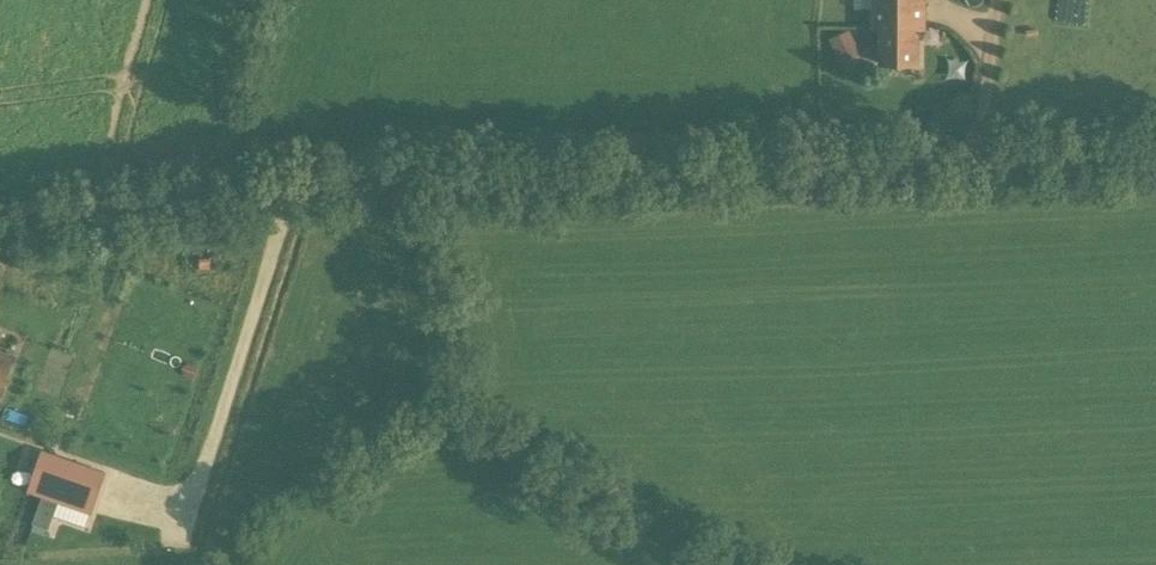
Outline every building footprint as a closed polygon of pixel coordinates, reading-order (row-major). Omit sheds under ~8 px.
[(924,0),(873,0),(873,27),(881,27),(880,63),(916,63),(917,28),(924,28),(924,0)] [(12,356),(0,352),(0,389),(12,356)] [(104,472),(69,460),(41,451),(28,491),(54,500),(91,512),(104,472)] [(57,501),(54,500),(43,496),(33,523),(47,528),(57,501)]
